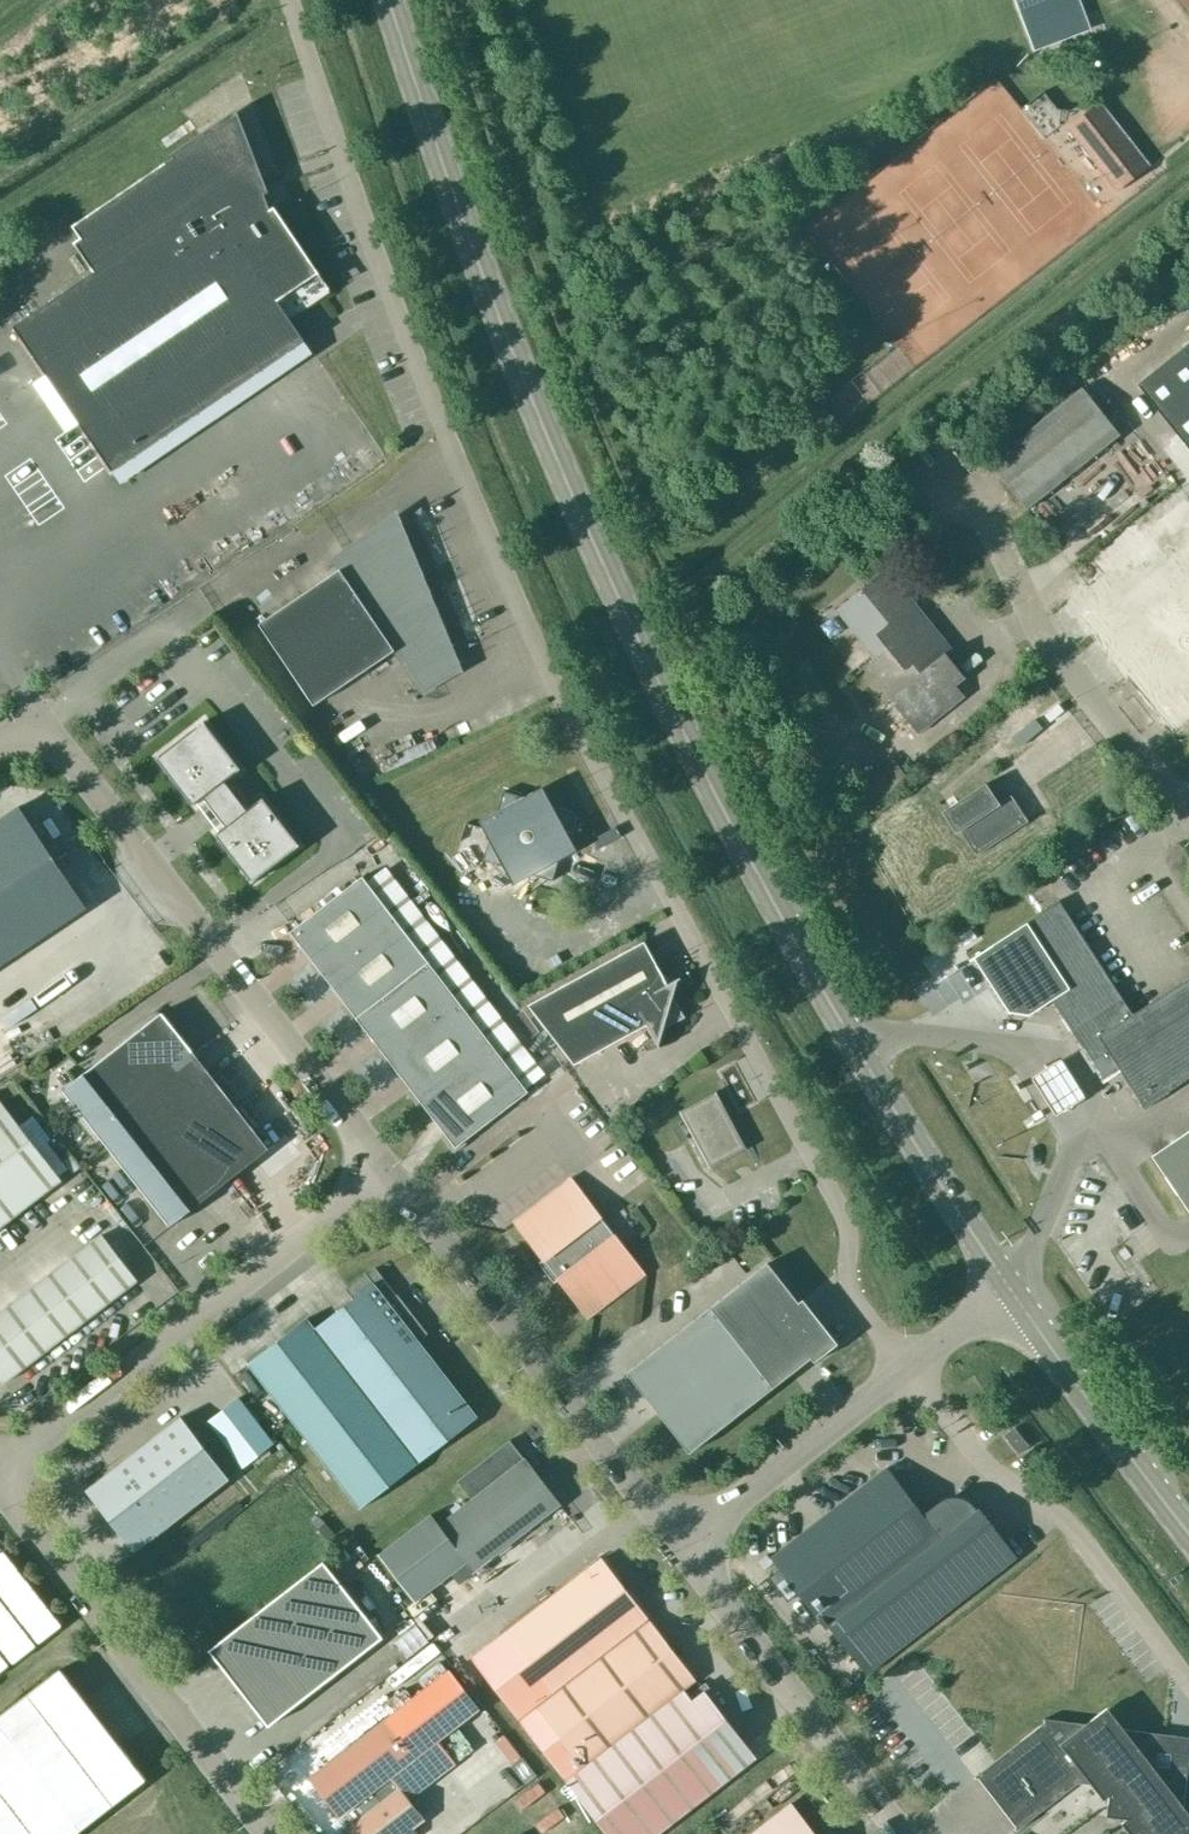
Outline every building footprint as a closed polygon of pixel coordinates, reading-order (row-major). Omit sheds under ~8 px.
[(1080,0),(1032,0),(1038,16),(1025,21),(1033,43),(1035,48),(1090,28),(1080,0)] [(1117,186),(1145,164),(1146,166),(1147,165),(1100,104),(1099,105),(1100,107),(1072,129),(1071,127),(1069,128),(1117,189),(1118,188),(1117,186)] [(80,238),(73,242),(93,271),(13,326),(111,471),(304,340),(288,316),(329,288),(273,207),(270,209),(234,116),(72,226),(80,238)] [(1137,384),(1188,449),(1188,343),(1137,384)] [(1082,388),(989,462),(1027,509),(1119,435),(1082,388)] [(352,549),(333,562),(338,569),(258,624),(313,705),(393,651),(420,690),(439,677),(456,666),(395,520),(352,549)] [(1188,714),(1188,712),(1185,707),(1188,704),(1188,531),(1103,600),(1090,585),(1068,602),(1166,723),(1167,722),(1171,728),(1188,714)] [(937,643),(943,638),(886,568),(836,609),(875,657),(864,666),(889,697),(918,733),(964,695),(955,684),(964,677),(937,643)] [(241,768),(204,720),(156,757),(193,805),(204,796),(226,825),(215,834),(252,881),(299,845),(263,797),(252,805),(246,809),(224,781),(241,768)] [(1011,796),(999,803),(986,784),(942,811),(956,833),(960,830),(976,854),(1028,821),(1011,796)] [(497,811),(478,821),(488,840),(482,860),(502,866),(512,884),(531,874),(551,880),(557,860),(576,849),(566,831),(572,811),(552,805),(542,786),(523,796),(503,790),(497,811)] [(87,907),(19,805),(0,818),(0,965),(87,907)] [(385,831),(362,843),(367,852),(390,840),(385,831)] [(79,847),(93,864),(101,858),(87,840),(79,847)] [(290,931),(455,1147),(528,1091),(362,876),(290,931)] [(1161,887),(1146,899),(1154,909),(1169,897),(1161,887)] [(1062,1015),(1071,1030),(1070,1030),(1071,1032),(1072,1031),(1094,1064),(1110,1054),(1145,1108),(1170,1092),(1169,1091),(1188,1078),(1188,977),(1133,1013),(1059,900),(968,959),(969,960),(973,958),(1003,1004),(1033,1011),(1051,998),(1061,1014),(1060,1015),(1061,1016),(1062,1015)] [(673,995),(678,980),(681,978),(680,977),(668,983),(644,941),(528,1004),(574,1064),(647,1024),(659,1048),(661,1047),(659,1044),(664,1028),(685,1017),(673,995)] [(161,1012),(62,1089),(169,1226),(268,1148),(161,1012)] [(727,1154),(741,1146),(715,1097),(685,1112),(712,1162),(724,1155),(724,1154),(726,1153),(727,1154)] [(61,1179),(1,1102),(0,1103),(0,1227),(61,1179)] [(1174,1140),(1188,1162),(1188,1130),(1174,1140)] [(1174,1140),(1151,1156),(1188,1212),(1188,1162),(1174,1140)] [(64,1186),(73,1198),(94,1180),(84,1169),(64,1186)] [(571,1177),(513,1221),(587,1317),(645,1273),(571,1177)] [(138,1279),(102,1234),(0,1313),(0,1377),(4,1382),(138,1279)] [(626,1372),(689,1453),(830,1342),(767,1262),(626,1372)] [(346,1288),(353,1298),(315,1327),(307,1317),(250,1362),(362,1506),(478,1416),(418,1340),(428,1333),(397,1294),(388,1301),(366,1272),(346,1288)] [(208,1423),(242,1467),(273,1443),(239,1399),(208,1423)] [(86,1490),(134,1551),(228,1478),(181,1416),(86,1490)] [(1019,1453),(1029,1445),(1015,1426),(1004,1434),(1019,1453)] [(456,1481),(458,1480),(472,1498),(439,1524),(431,1514),(379,1554),(415,1601),(467,1561),(474,1570),(560,1503),(524,1457),(523,1459),(509,1441),(511,1439),(510,1438),(455,1480),(456,1481)] [(772,1557),(826,1627),(829,1624),(866,1671),(1016,1556),(980,1509),(977,1511),(973,1506),(969,1502),(965,1500),(960,1498),(955,1498),(950,1498),(945,1499),(941,1502),(940,1502),(923,1515),(887,1468),(772,1557)] [(471,1658),(566,1780),(607,1833),(657,1833),(756,1757),(708,1696),(699,1694),(692,1700),(683,1689),(696,1679),(648,1618),(601,1557),(506,1630),(471,1658)] [(382,1636),(323,1560),(209,1649),(268,1726),(382,1636)] [(146,1779),(60,1668),(0,1714),(0,1833),(75,1833),(146,1779)] [(449,1668),(308,1777),(339,1817),(357,1803),(366,1814),(347,1828),(352,1833),(416,1833),(411,1828),(423,1819),(408,1799),(455,1762),(438,1740),(479,1707),(449,1668)] [(1045,1721),(1039,1726),(994,1761),(975,1775),(976,1778),(978,1776),(1017,1827),(1015,1828),(1016,1829),(1077,1782),(1092,1784),(1104,1799),(1109,1795),(1107,1815),(1127,1818),(1122,1822),(1131,1833),(1179,1833),(1188,1759),(1188,1747),(1185,1776),(1156,1773),(1149,1762),(1152,1734),(1182,1737),(1183,1736),(1044,1718),(1044,1720),(1045,1721)] [(791,1802),(750,1833),(816,1833),(791,1802)]
